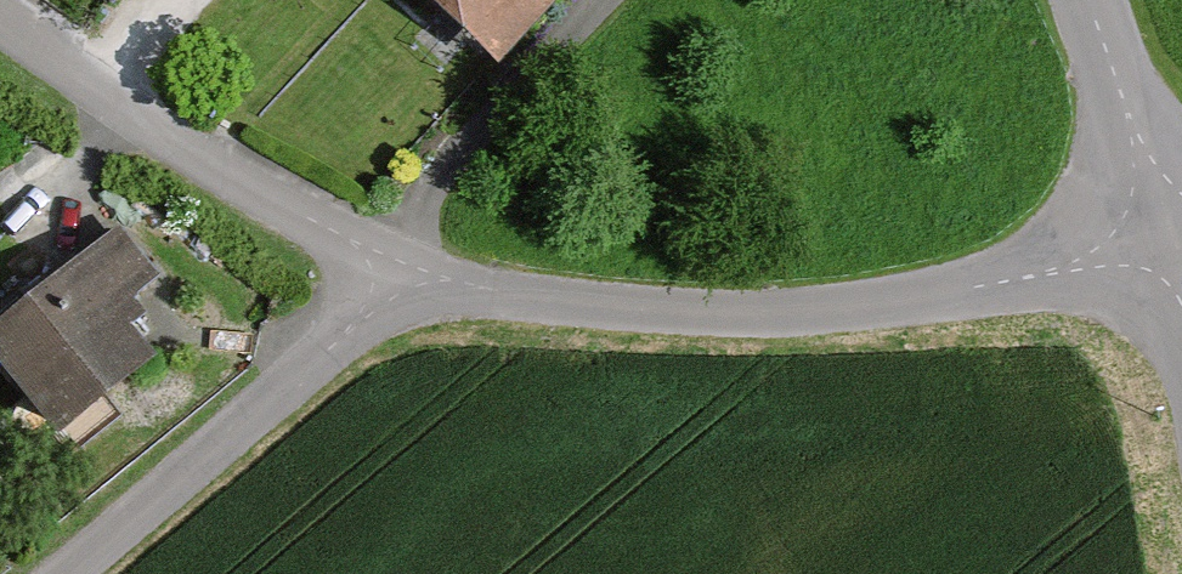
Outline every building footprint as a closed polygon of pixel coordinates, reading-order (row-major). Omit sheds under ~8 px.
[(500,64),(568,0),(432,0),(500,64)] [(0,322),(0,368),(70,449),(170,364),(145,335),(164,319),(143,295),(169,273),(123,218),(0,322)]
